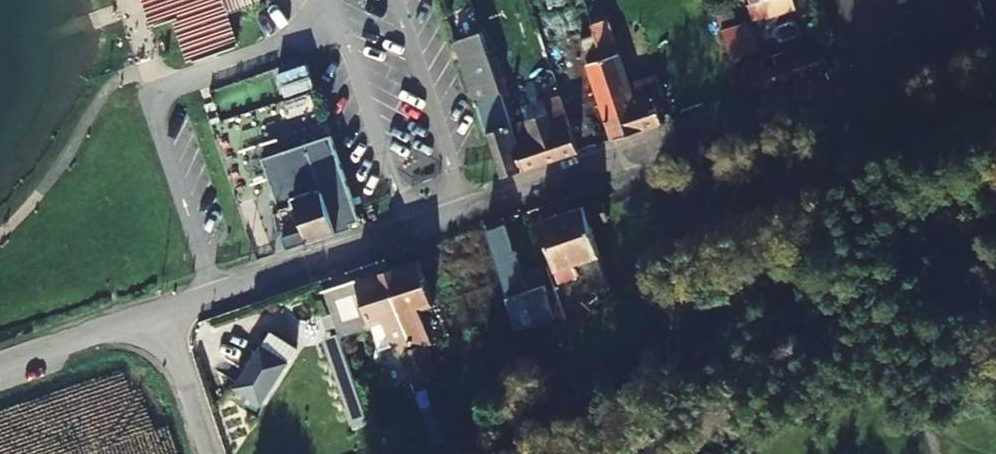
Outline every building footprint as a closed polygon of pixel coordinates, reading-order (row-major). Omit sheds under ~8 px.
[(159,25),(177,19),(170,0),(150,0),(159,25)] [(194,59),(201,58),(237,45),(226,10),(259,0),(260,0),(170,0),(177,19),(182,18),(194,59)] [(995,12),(995,0),(928,0),(935,20),(948,27),(995,12)] [(722,16),(735,60),(752,54),(744,24),(736,27),(732,13),(722,16)] [(615,55),(622,53),(611,18),(595,23),(599,35),(608,33),(615,55)] [(585,40),(609,118),(630,111),(626,97),(635,94),(631,82),(622,53),(615,55),(608,33),(599,35),(585,40)] [(517,123),(488,37),(462,45),(507,177),(526,170),(510,125),(517,123)] [(814,49),(811,45),(743,67),(752,95),(831,69),(824,46),(814,49)] [(667,94),(660,73),(651,75),(658,97),(667,94)] [(635,94),(626,97),(630,111),(609,118),(615,141),(666,124),(658,97),(651,75),(631,82),(635,94)] [(526,170),(582,152),(563,95),(546,100),(549,112),(517,123),(510,125),(526,170)] [(282,213),(294,247),(366,223),(336,135),(316,141),(313,131),(290,140),(310,196),(300,200),(302,205),(282,213)] [(612,216),(606,201),(589,207),(594,222),(612,216)] [(597,288),(612,284),(594,222),(589,207),(543,221),(562,282),(582,275),(579,264),(589,260),(597,288)] [(556,289),(550,290),(543,268),(531,272),(526,254),(523,254),(523,253),(520,251),(517,251),(507,221),(493,225),(525,327),(560,316),(564,314),(556,289)] [(426,313),(439,309),(422,262),(393,271),(427,378),(439,375),(429,347),(436,344),(426,313)] [(413,383),(427,378),(393,271),(328,292),(344,338),(389,324),(399,356),(404,355),(413,383)] [(596,313),(582,302),(569,318),(581,328),(596,313)] [(567,344),(581,328),(569,318),(555,334),(567,344)] [(352,431),(368,425),(339,335),(322,340),(352,431)] [(273,348),(264,344),(237,387),(263,405),(297,347),(280,337),(273,348)]
